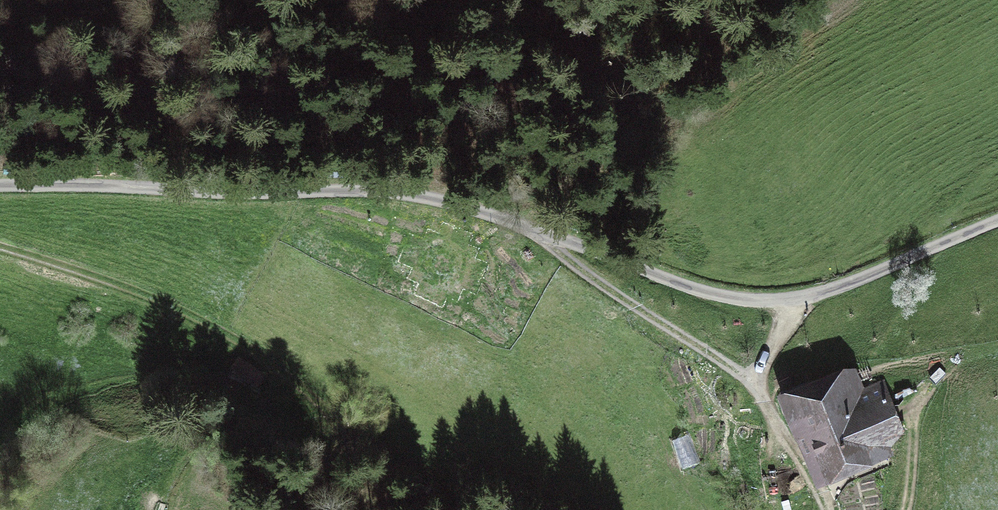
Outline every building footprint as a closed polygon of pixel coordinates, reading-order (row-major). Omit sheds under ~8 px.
[(261,375),(238,362),(230,378),(253,390),(261,375)] [(881,383),(859,392),(848,367),(778,397),(796,439),(809,433),(828,476),(889,449),(885,435),(901,428),(881,383)]
